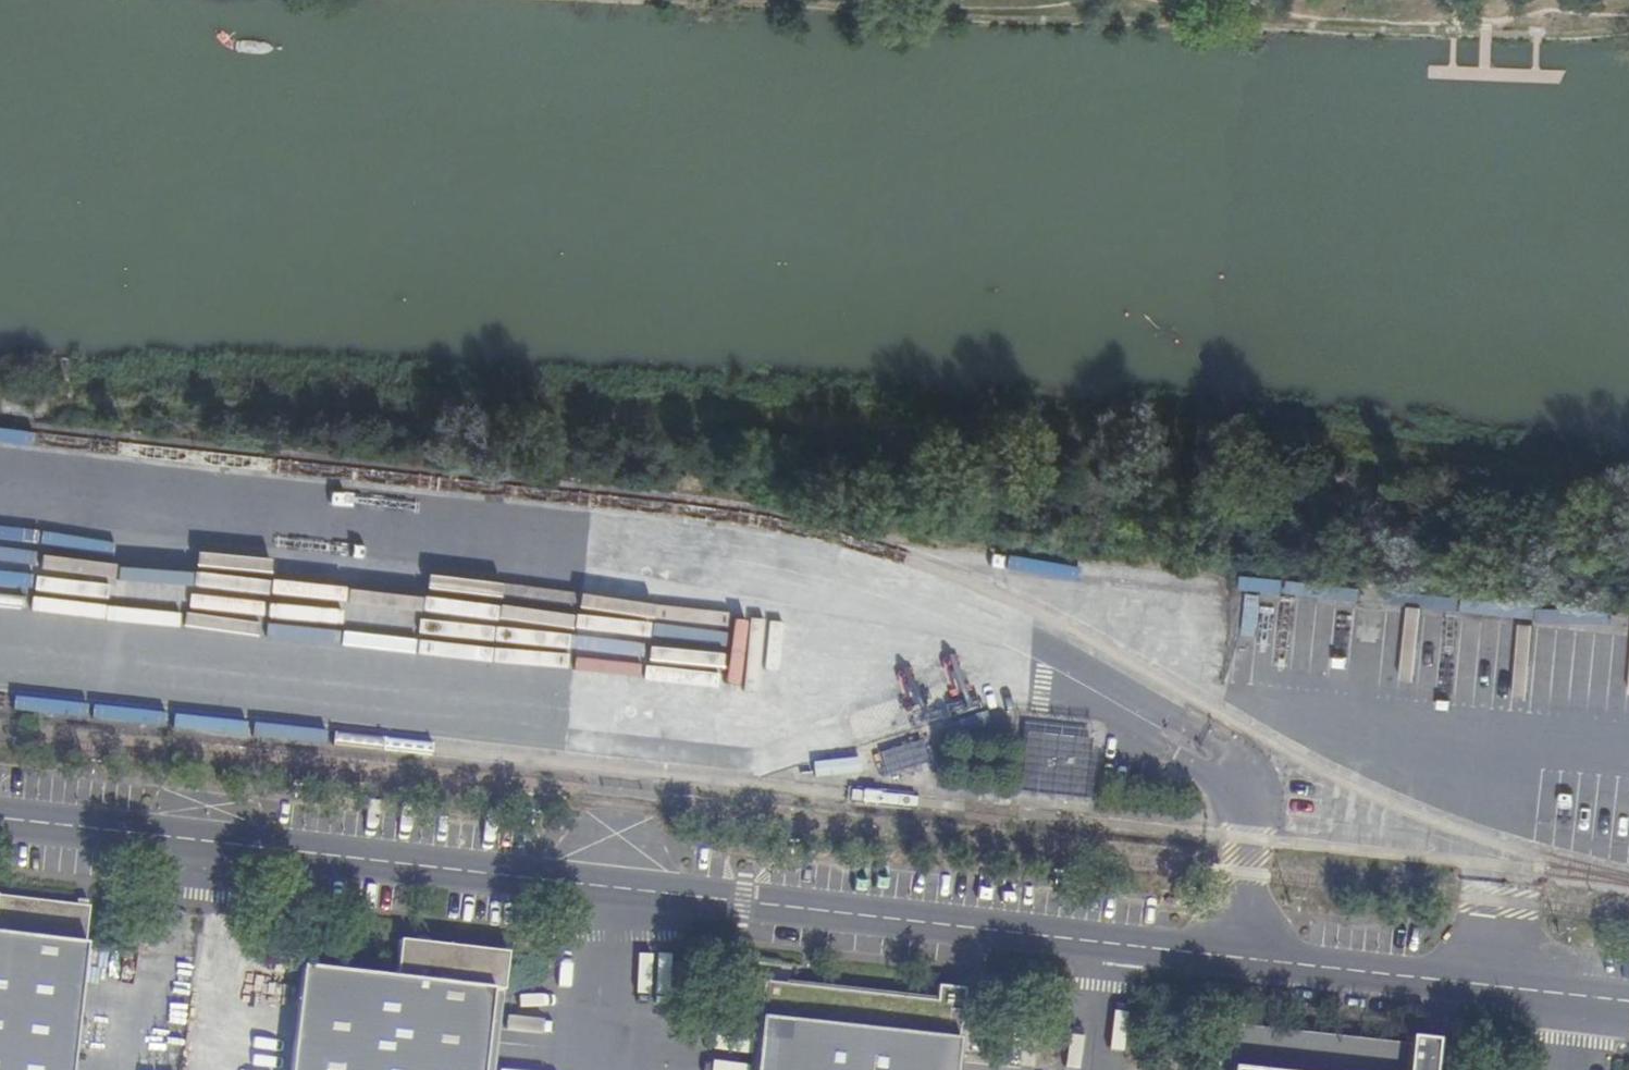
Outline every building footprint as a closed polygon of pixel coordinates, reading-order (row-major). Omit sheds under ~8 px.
[(560,636),(558,675),(622,679),(624,640),(560,636)] [(1098,745),(1033,738),(1027,798),(1092,805),(1098,745)] [(0,896),(0,1069),(67,1069),(85,907),(0,896)] [(299,967),(288,1049),(286,1069),(481,1069),(489,993),(505,993),(509,955),(399,941),(393,980),(299,967)] [(751,1069),(956,1069),(966,985),(938,982),(937,997),(762,976),(751,1069)] [(1237,1069),(1442,1069),(1443,1058),(1416,1055),(1415,1069),(1240,1049),(1237,1069)]
